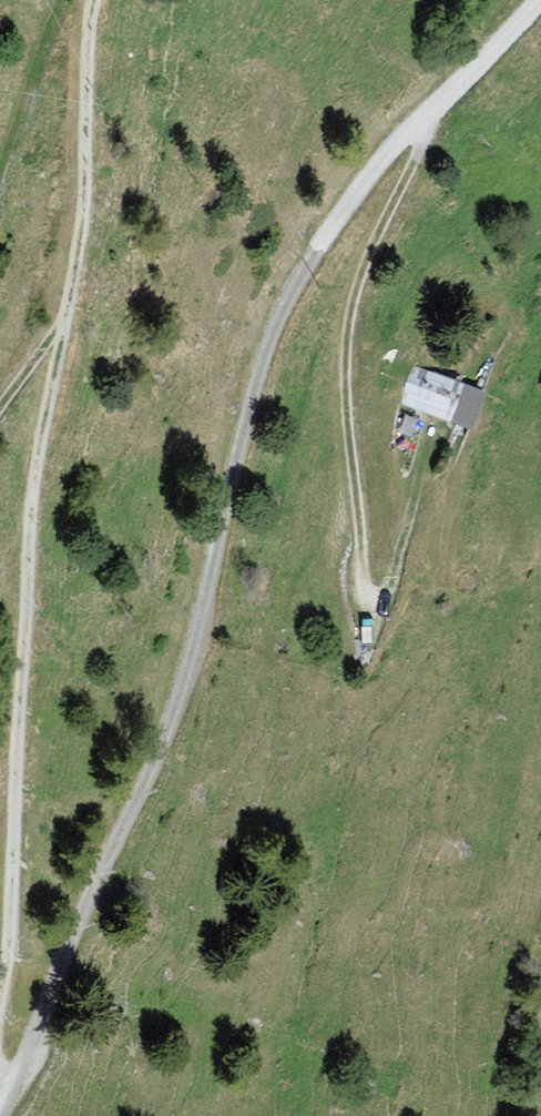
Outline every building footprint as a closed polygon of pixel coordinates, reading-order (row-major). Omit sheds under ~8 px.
[(473,388),(418,372),(405,413),(460,429),(473,388)]
